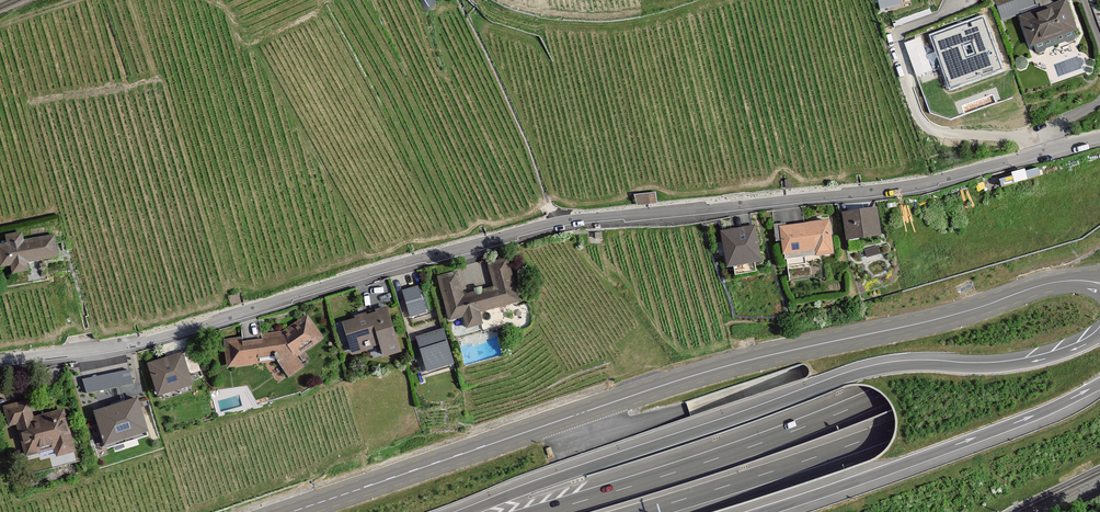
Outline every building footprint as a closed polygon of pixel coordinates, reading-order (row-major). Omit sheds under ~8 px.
[(1002,12),(1020,5),(1018,0),(997,0),(1002,12)] [(1021,17),(1037,61),(1084,44),(1068,1),(1021,17)] [(950,88),(1003,72),(985,16),(931,36),(950,88)] [(1030,167),(1014,172),(1017,181),(1033,176),(1030,167)] [(881,213),(845,216),(848,248),(884,245),(881,213)] [(766,270),(760,220),(719,226),(725,275),(766,270)] [(832,225),(779,229),(782,266),(836,261),(832,225)] [(0,244),(0,269),(2,269),(3,277),(22,273),(21,263),(54,258),(50,235),(20,240),(19,233),(0,236),(2,244),(0,244)] [(458,271),(437,277),(450,322),(464,319),(467,329),(482,325),(479,314),(520,303),(508,258),(486,264),(492,286),(464,294),(458,271)] [(421,286),(402,292),(410,320),(430,314),(421,286)] [(391,311),(344,326),(355,362),(383,353),(387,365),(406,359),(391,311)] [(282,338),(226,342),(229,372),(276,364),(292,382),(311,367),(302,356),(325,340),(309,318),(282,338)] [(441,322),(414,331),(428,375),(454,367),(441,322)] [(182,353),(148,363),(157,394),(191,384),(182,353)] [(129,369),(83,380),(86,393),(132,382),(129,369)] [(137,398),(94,411),(104,444),(147,431),(137,398)] [(32,401),(6,408),(12,429),(19,427),(29,460),(56,452),(59,461),(81,454),(67,409),(37,418),(32,401)]
